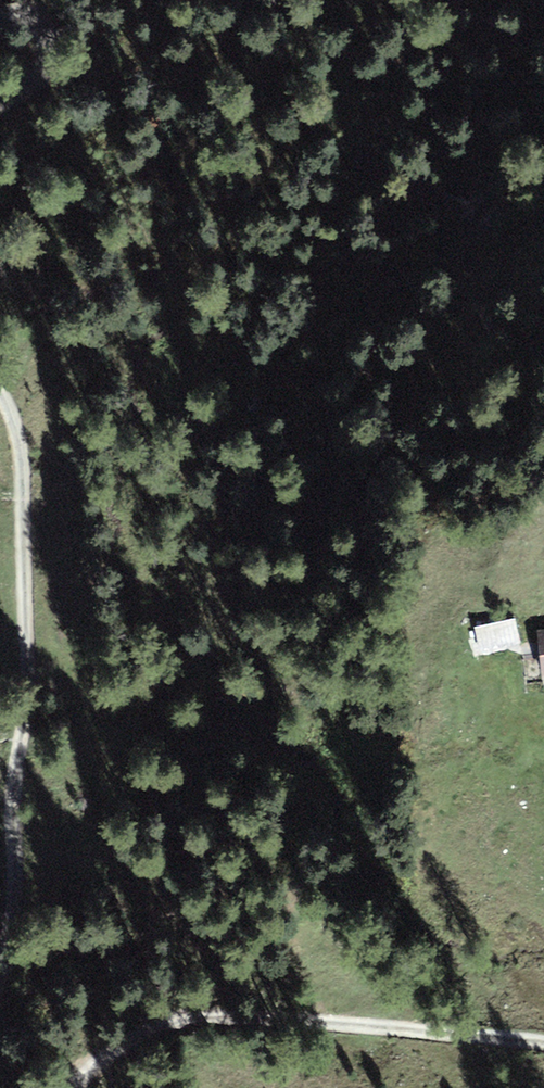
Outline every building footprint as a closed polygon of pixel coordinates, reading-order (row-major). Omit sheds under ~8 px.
[(516,624),(478,630),(481,654),(519,648),(516,624)]
